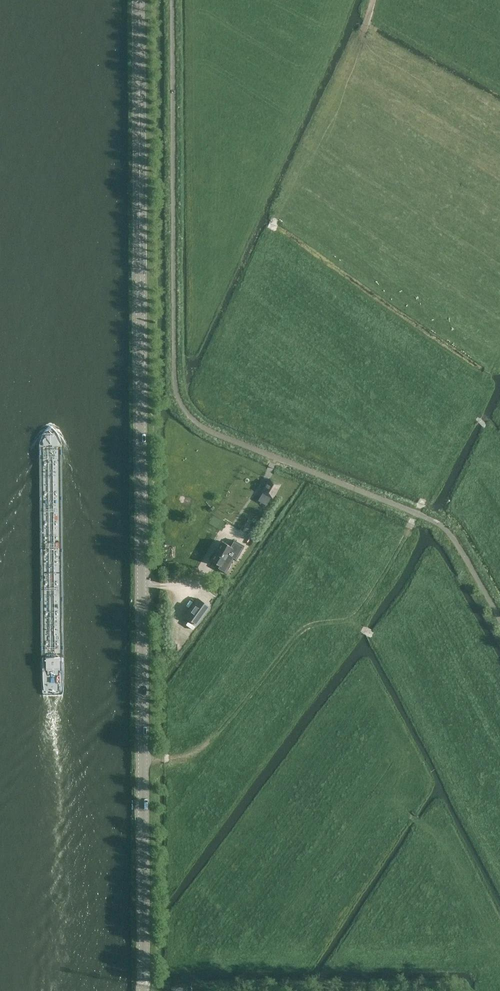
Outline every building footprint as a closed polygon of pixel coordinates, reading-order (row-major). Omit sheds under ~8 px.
[(272,496),(279,484),(269,478),(262,491),(272,496)] [(236,560),(244,545),(234,539),(230,545),(223,541),(222,542),(221,542),(217,547),(219,548),(212,560),(219,564),(217,568),(225,573),(234,558),(236,560)] [(171,621),(165,632),(176,639),(194,616),(182,604),(174,616),(171,621)]
